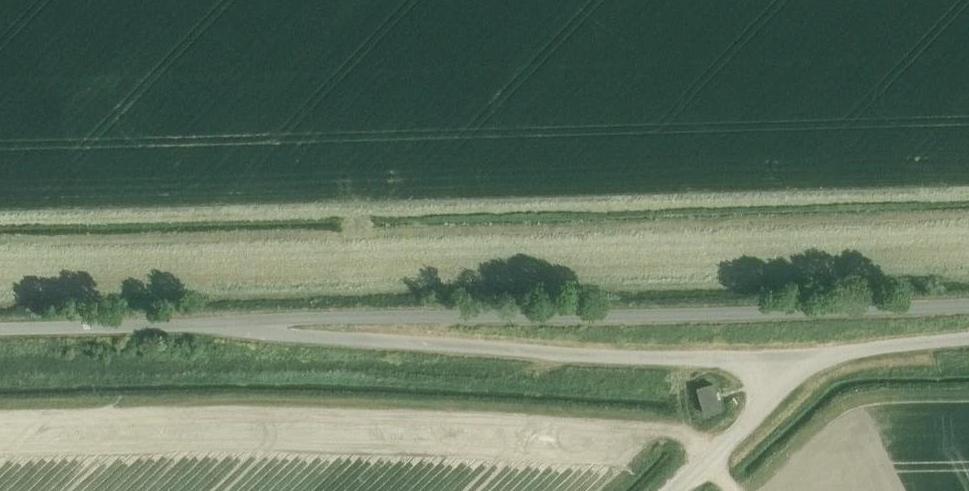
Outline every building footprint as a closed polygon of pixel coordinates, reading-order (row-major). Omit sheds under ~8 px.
[(705,414),(721,409),(714,384),(698,389),(705,414)]
